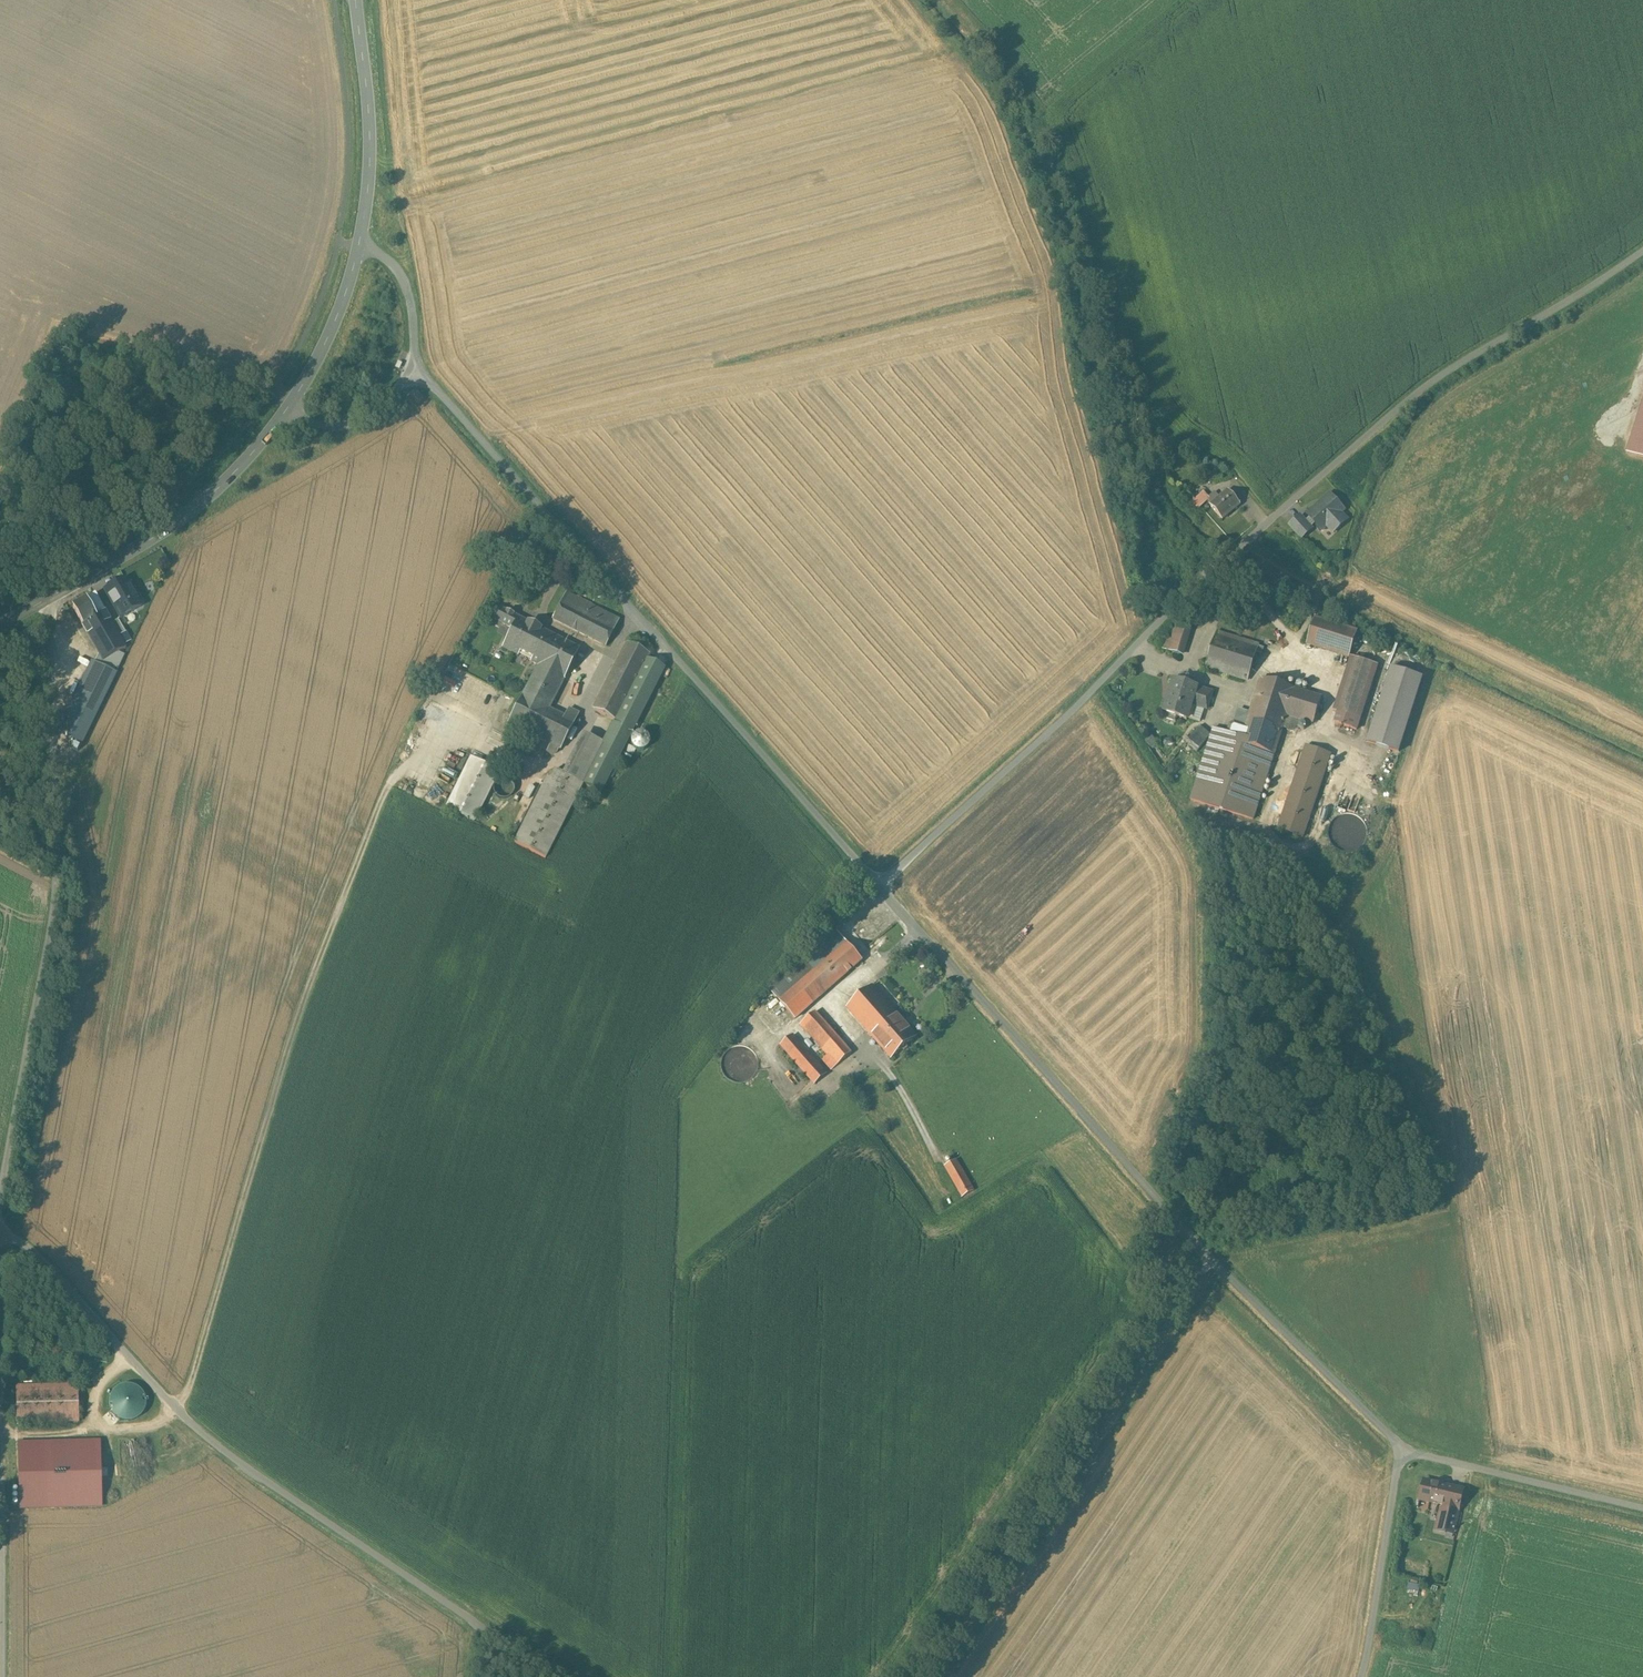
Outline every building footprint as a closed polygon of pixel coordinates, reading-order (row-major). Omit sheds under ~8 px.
[(422,398),(417,392),(413,396),(418,402),(422,398)] [(1626,453),(1642,458),(1642,400),(1626,453)] [(1197,498),(1191,490),(1186,495),(1192,502),(1197,498)] [(1239,504),(1228,490),(1210,505),(1222,519),(1239,504)] [(1210,499),(1204,492),(1197,498),(1192,502),(1199,509),(1210,499)] [(1329,495),(1307,515),(1321,531),(1326,526),(1332,533),(1346,521),(1340,514),(1343,511),(1329,495)] [(1310,529),(1300,517),(1289,526),(1300,538),(1310,529)] [(125,578),(106,589),(122,617),(140,607),(125,578)] [(619,619),(566,592),(552,619),(605,646),(619,619)] [(96,595),(73,608),(100,655),(103,661),(119,652),(126,648),(119,637),(112,623),(96,595)] [(506,613),(499,609),(494,620),(512,629),(517,618),(512,615),(513,614),(507,612),(506,613)] [(1190,620),(1177,616),(1175,622),(1188,626),(1190,620)] [(527,623),(517,618),(512,629),(502,648),(518,656),(520,652),(532,658),(530,662),(538,666),(563,679),(578,649),(540,630),(540,628),(528,622),(527,623)] [(1316,619),(1314,618),(1306,644),(1349,657),(1354,640),(1357,632),(1321,620),(1316,619)] [(116,621),(112,623),(119,637),(126,633),(118,619),(116,621)] [(1175,622),(1169,638),(1164,636),(1161,647),(1179,654),(1188,626),(1175,622)] [(1258,645),(1216,632),(1205,667),(1247,680),(1258,645)] [(593,709),(615,720),(646,659),(648,654),(627,643),(593,709)] [(100,655),(96,663),(116,674),(125,655),(119,652),(103,661),(100,655)] [(1351,657),(1333,711),(1337,712),(1348,716),(1359,719),(1377,665),(1351,657)] [(603,744),(583,784),(601,793),(664,668),(646,659),(615,720),(613,724),(603,744)] [(116,674),(96,663),(69,719),(69,738),(82,745),(116,674)] [(563,679),(538,666),(522,696),(508,724),(550,745),(558,749),(560,750),(578,714),(568,709),(564,717),(548,709),(563,679)] [(1391,668),(1367,742),(1397,751),(1421,678),(1391,668)] [(1227,732),(1213,727),(1211,734),(1210,734),(1211,735),(1190,799),(1253,819),(1265,781),(1282,727),(1286,715),(1292,716),(1313,723),(1321,698),(1260,678),(1245,725),(1242,737),(1227,732)] [(1197,686),(1174,679),(1173,680),(1175,680),(1169,701),(1167,700),(1163,712),(1165,713),(1164,717),(1175,721),(1176,716),(1186,719),(1191,704),(1206,708),(1212,692),(1197,687),(1197,686)] [(1348,716),(1337,712),(1334,723),(1345,726),(1348,716)] [(1292,716),(1286,715),(1282,727),(1284,728),(1287,730),(1292,716)] [(1245,725),(1234,722),(1229,724),(1227,732),(1242,737),(1245,725)] [(1210,734),(1199,725),(1188,739),(1191,741),(1199,748),(1210,734)] [(638,733),(636,734),(634,735),(632,737),(631,739),(630,742),(630,744),(631,746),(632,748),(633,749),(635,750),(637,751),(639,751),(641,751),(643,751),(645,750),(646,748),(647,747),(648,745),(649,743),(648,741),(648,739),(647,737),(646,736),(644,734),(642,734),(640,733),(638,733)] [(567,776),(583,784),(603,744),(588,736),(567,776)] [(1199,748),(1191,741),(1188,744),(1197,751),(1199,748)] [(558,749),(550,745),(546,752),(551,755),(556,754),(558,749)] [(1305,746),(1277,828),(1303,837),(1331,755),(1305,746)] [(499,771),(471,757),(446,808),(474,822),(499,771)] [(550,778),(547,777),(514,843),(545,859),(558,833),(583,784),(567,776),(554,770),(550,778)] [(497,779),(495,781),(493,783),(492,785),(492,788),(492,790),(493,792),(494,794),(495,796),(497,797),(500,798),(503,799),(505,798),(507,797),(509,796),(511,794),(512,792),(512,790),(512,788),(512,785),(511,783),(510,782),(509,780),(507,779),(506,778),(503,778),(502,778),(500,778),(498,778),(497,779)] [(1352,813),(1344,813),(1336,816),(1330,822),(1327,830),(1328,839),(1333,847),(1341,851),(1352,851),(1361,846),(1366,836),(1366,826),(1361,818),(1352,813)] [(837,932),(770,990),(795,1018),(862,960),(837,932)] [(916,1037),(872,986),(846,1008),(891,1059),(916,1037)] [(851,1053),(814,1012),(800,1024),(827,1055),(822,1059),(831,1070),(851,1053)] [(826,1074),(792,1036),(781,1045),(815,1084),(826,1074)] [(744,1046),(741,1045),(738,1045),(735,1046),(733,1046),(730,1047),(729,1048),(726,1050),(724,1052),(723,1055),(721,1057),(721,1059),(720,1061),(720,1065),(720,1068),(721,1070),(722,1072),(722,1073),(723,1074),(724,1076),(725,1077),(727,1079),(729,1080),(731,1081),(733,1082),(735,1083),(739,1083),(743,1083),(745,1082),(747,1081),(749,1080),(751,1079),(752,1078),(753,1077),(755,1074),(756,1071),(757,1069),(758,1067),(758,1064),(758,1062),(757,1060),(757,1059),(756,1057),(755,1054),(753,1051),(751,1049),(749,1048),(747,1047),(744,1046)] [(973,1191),(956,1160),(944,1166),(962,1197),(973,1191)] [(78,1384),(16,1385),(17,1423),(79,1422),(78,1384)] [(20,1508),(102,1506),(100,1442),(19,1444),(20,1508)] [(1462,1490),(1447,1486),(1423,1480),(1419,1500),(1442,1505),(1441,1508),(1456,1512),(1462,1490)] [(1456,1512),(1441,1508),(1437,1524),(1453,1528),(1456,1512)] [(1453,1528),(1437,1524),(1436,1529),(1452,1532),(1453,1528)] [(1419,1590),(1420,1583),(1408,1581),(1407,1589),(1419,1590)]
